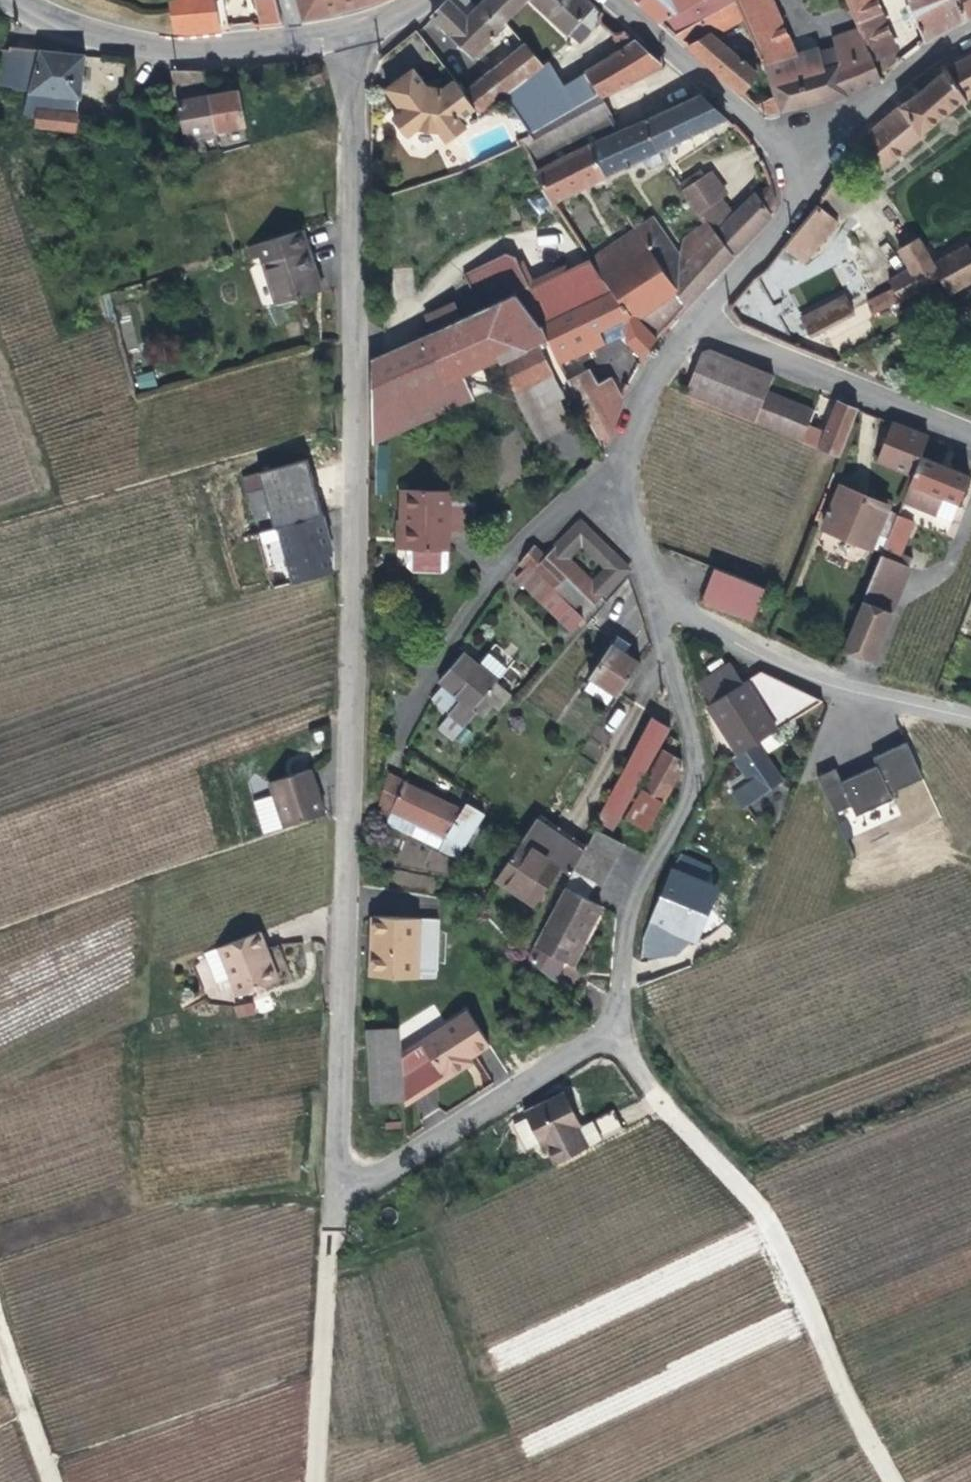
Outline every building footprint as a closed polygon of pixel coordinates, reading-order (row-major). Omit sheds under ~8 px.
[(176,34),(223,29),(216,0),(169,0),(176,34)] [(276,0),(258,0),(266,24),(283,22),(276,0)] [(304,21),(377,0),(298,0),(304,21)] [(432,12),(470,57),(529,0),(487,0),(478,8),(465,20),(448,0),(446,0),(432,12)] [(465,20),(478,8),(471,0),(448,0),(465,20)] [(577,40),(580,43),(599,23),(607,16),(588,0),(533,0),(531,3),(568,35),(570,34),(577,40)] [(662,19),(697,0),(641,0),(662,19)] [(662,19),(676,32),(736,0),(697,0),(662,19)] [(736,0),(676,32),(742,91),(758,71),(712,33),(743,16),(736,0)] [(736,0),(743,16),(765,63),(795,52),(771,0),(736,0)] [(872,11),(873,7),(871,0),(843,0),(848,17),(850,22),(872,11)] [(926,41),(967,19),(957,0),(907,0),(926,41)] [(967,19),(970,17),(970,0),(957,0),(967,19)] [(870,57),(890,47),(872,11),(850,22),(868,58),(870,57)] [(879,75),(878,73),(870,57),(868,58),(850,22),(848,17),(842,21),(843,24),(821,36),(833,62),(848,94),(879,75)] [(548,63),(543,67),(502,100),(524,140),(600,93),(602,96),(660,66),(660,60),(636,40),(625,51),(564,87),(548,63)] [(1,46),(0,53),(0,83),(28,90),(23,115),(37,116),(37,109),(74,113),(75,99),(79,100),(83,54),(7,44),(7,46),(1,46)] [(543,67),(525,47),(462,95),(472,110),(478,118),(502,100),(543,67)] [(878,73),(896,60),(890,47),(870,57),(878,73)] [(782,110),(848,94),(833,62),(823,65),(820,56),(809,58),(806,49),(795,52),(765,63),(782,110)] [(852,156),(876,178),(920,137),(923,137),(928,133),(925,131),(963,100),(965,103),(969,101),(968,99),(970,97),(970,55),(949,68),(882,122),(866,137),(852,156)] [(87,58),(85,83),(120,86),(122,61),(87,58)] [(462,95),(450,79),(442,86),(421,83),(409,67),(382,87),(397,110),(389,117),(403,135),(413,128),(435,132),(443,144),(462,130),(457,122),(472,110),(462,95)] [(203,137),(215,135),(215,130),(209,96),(204,69),(170,68),(180,135),(182,135),(184,153),(204,149),(203,137)] [(215,130),(245,125),(240,91),(209,96),(215,130)] [(528,146),(523,149),(537,173),(582,150),(620,130),(602,96),(600,93),(524,140),(528,146)] [(665,160),(658,151),(727,117),(700,93),(637,122),(620,130),(582,150),(602,179),(646,157),(649,163),(656,165),(665,160)] [(764,97),(758,105),(763,109),(769,102),(764,97)] [(72,131),(74,113),(37,109),(37,116),(35,127),(72,131)] [(602,179),(582,150),(537,173),(555,205),(602,179)] [(708,175),(686,190),(701,211),(724,195),(708,175)] [(777,198),(771,182),(759,189),(774,213),(777,203),(777,198)] [(774,213),(759,189),(724,226),(719,220),(716,223),(713,218),(709,221),(733,255),(774,213)] [(819,203),(795,232),(815,249),(838,220),(819,203)] [(654,217),(637,230),(675,289),(686,305),(733,255),(709,221),(702,227),(710,240),(689,263),(684,257),(654,217)] [(686,239),(684,257),(689,263),(710,240),(702,227),(686,239)] [(319,291),(317,285),(299,229),(243,247),(247,261),(259,257),(269,290),(275,288),(280,303),(317,291),(319,291)] [(675,289),(637,230),(594,261),(607,279),(610,283),(617,292),(642,320),(675,289)] [(930,264),(936,261),(922,236),(881,259),(890,275),(925,256),(930,264)] [(902,297),(940,279),(948,293),(970,280),(970,243),(970,241),(936,261),(930,264),(925,256),(890,275),(896,286),(902,297)] [(594,261),(592,258),(533,283),(520,252),(510,248),(469,268),(486,305),(518,290),(543,323),(546,322),(593,302),(617,292),(610,283),(607,279),(594,261)] [(873,311),(902,297),(896,286),(867,302),(873,311)] [(274,305),(280,303),(275,288),(269,290),(274,305)] [(686,305),(675,289),(642,320),(658,338),(686,305)] [(518,290),(486,305),(481,307),(503,355),(518,388),(554,369),(541,342),(551,337),(546,322),(543,323),(518,290)] [(658,338),(642,320),(617,292),(593,302),(546,322),(551,337),(561,362),(597,345),(592,332),(627,317),(627,331),(627,339),(645,359),(658,338)] [(810,336),(855,312),(845,293),(800,316),(810,336)] [(433,309),(441,325),(467,313),(459,296),(433,309)] [(385,400),(376,415),(375,440),(479,393),(469,371),(503,355),(481,307),(467,313),(441,325),(382,354),(395,395),(385,400)] [(597,345),(627,331),(627,317),(592,332),(597,345)] [(773,375),(711,350),(697,349),(680,392),(755,423),(767,391),(773,375)] [(613,428),(616,418),(599,384),(588,361),(566,372),(603,449),(613,428)] [(154,373),(134,374),(135,388),(155,387),(154,373)] [(616,418),(623,399),(617,387),(612,376),(599,384),(616,418)] [(623,399),(627,390),(624,384),(617,387),(623,399)] [(812,409),(767,391),(755,423),(799,441),(803,433),(808,419),(812,409)] [(858,409),(819,393),(812,409),(808,419),(827,427),(821,441),(803,433),(799,441),(838,458),(858,409)] [(928,437),(889,421),(872,464),(910,479),(920,455),(928,437)] [(920,455),(910,479),(902,498),(951,520),(970,476),(920,455)] [(839,485),(822,526),(868,546),(885,505),(839,485)] [(408,490),(405,519),(412,520),(409,548),(407,564),(413,572),(442,575),(450,569),(454,532),(456,505),(457,495),(408,490)] [(476,508),(456,505),(454,532),(474,534),(476,508)] [(912,518),(897,511),(880,552),(896,559),(912,518)] [(324,517),(279,529),(286,555),(288,564),(293,581),(333,571),(328,553),(331,552),(328,543),(326,536),(330,535),(324,517)] [(412,520),(405,519),(401,519),(398,547),(409,548),(412,520)] [(536,545),(525,559),(529,563),(517,575),(573,629),(585,616),(577,608),(587,595),(547,556),(536,545)] [(896,559),(880,552),(870,576),(899,589),(909,564),(896,559)] [(765,585),(731,572),(719,605),(752,618),(765,585)] [(870,576),(859,605),(887,618),(899,589),(870,576)] [(870,661),(882,631),(887,618),(859,605),(853,620),(842,650),(870,661)] [(613,642),(628,652),(632,645),(618,635),(613,642)] [(591,675),(615,692),(618,695),(640,661),(628,652),(613,642),(591,675)] [(481,645),(469,659),(489,674),(500,659),(481,645)] [(489,674),(469,659),(463,655),(443,681),(447,685),(437,699),(472,727),(505,686),(489,674)] [(748,680),(745,682),(733,664),(700,684),(713,703),(711,705),(741,754),(778,729),(748,680)] [(608,703),(615,692),(591,675),(583,686),(608,703)] [(613,834),(671,729),(653,719),(596,824),(613,834)] [(671,734),(643,787),(665,799),(683,765),(682,756),(673,751),(679,739),(671,734)] [(875,767),(840,780),(836,768),(823,773),(846,838),(903,818),(893,790),(922,779),(908,743),(871,756),(875,767)] [(273,780),(287,825),(330,811),(314,765),(273,780)] [(461,811),(397,776),(392,773),(376,814),(375,816),(383,820),(388,822),(389,820),(394,808),(446,838),(461,811)] [(665,799),(643,787),(629,812),(651,824),(665,799)] [(388,822),(440,852),(455,861),(461,852),(465,846),(487,806),(467,799),(461,811),(446,838),(394,808),(389,820),(388,822)] [(534,819),(581,852),(585,845),(539,813),(534,819)] [(534,819),(493,875),(531,903),(556,866),(570,875),(581,852),(534,819)] [(570,875),(529,955),(555,976),(565,958),(572,961),(601,904),(586,897),(594,881),(600,884),(620,844),(592,830),(585,845),(581,852),(570,875)] [(419,971),(420,916),(374,914),(373,974),(419,976),(419,971)] [(439,917),(420,916),(419,971),(439,971),(439,917)] [(264,928),(205,951),(217,982),(231,976),(239,995),(279,980),(266,947),(271,945),(264,928)] [(672,928),(635,944),(648,975),(684,960),(672,928)] [(266,947),(279,980),(283,979),(271,945),(266,947)] [(253,1001),(236,1005),(238,1016),(255,1012),(253,1001)] [(405,1051),(407,1107),(466,1066),(463,1061),(471,1056),(491,1043),(470,1010),(405,1051)] [(405,1103),(407,1107),(405,1051),(404,1026),(370,1026),(372,1104),(405,1103)] [(463,1061),(466,1066),(474,1060),(471,1056),(463,1061)] [(606,1121),(630,1106),(620,1088),(590,1105),(571,1076),(532,1099),(549,1128),(554,1124),(567,1145),(596,1127),(588,1114),(598,1108),(606,1121)]
